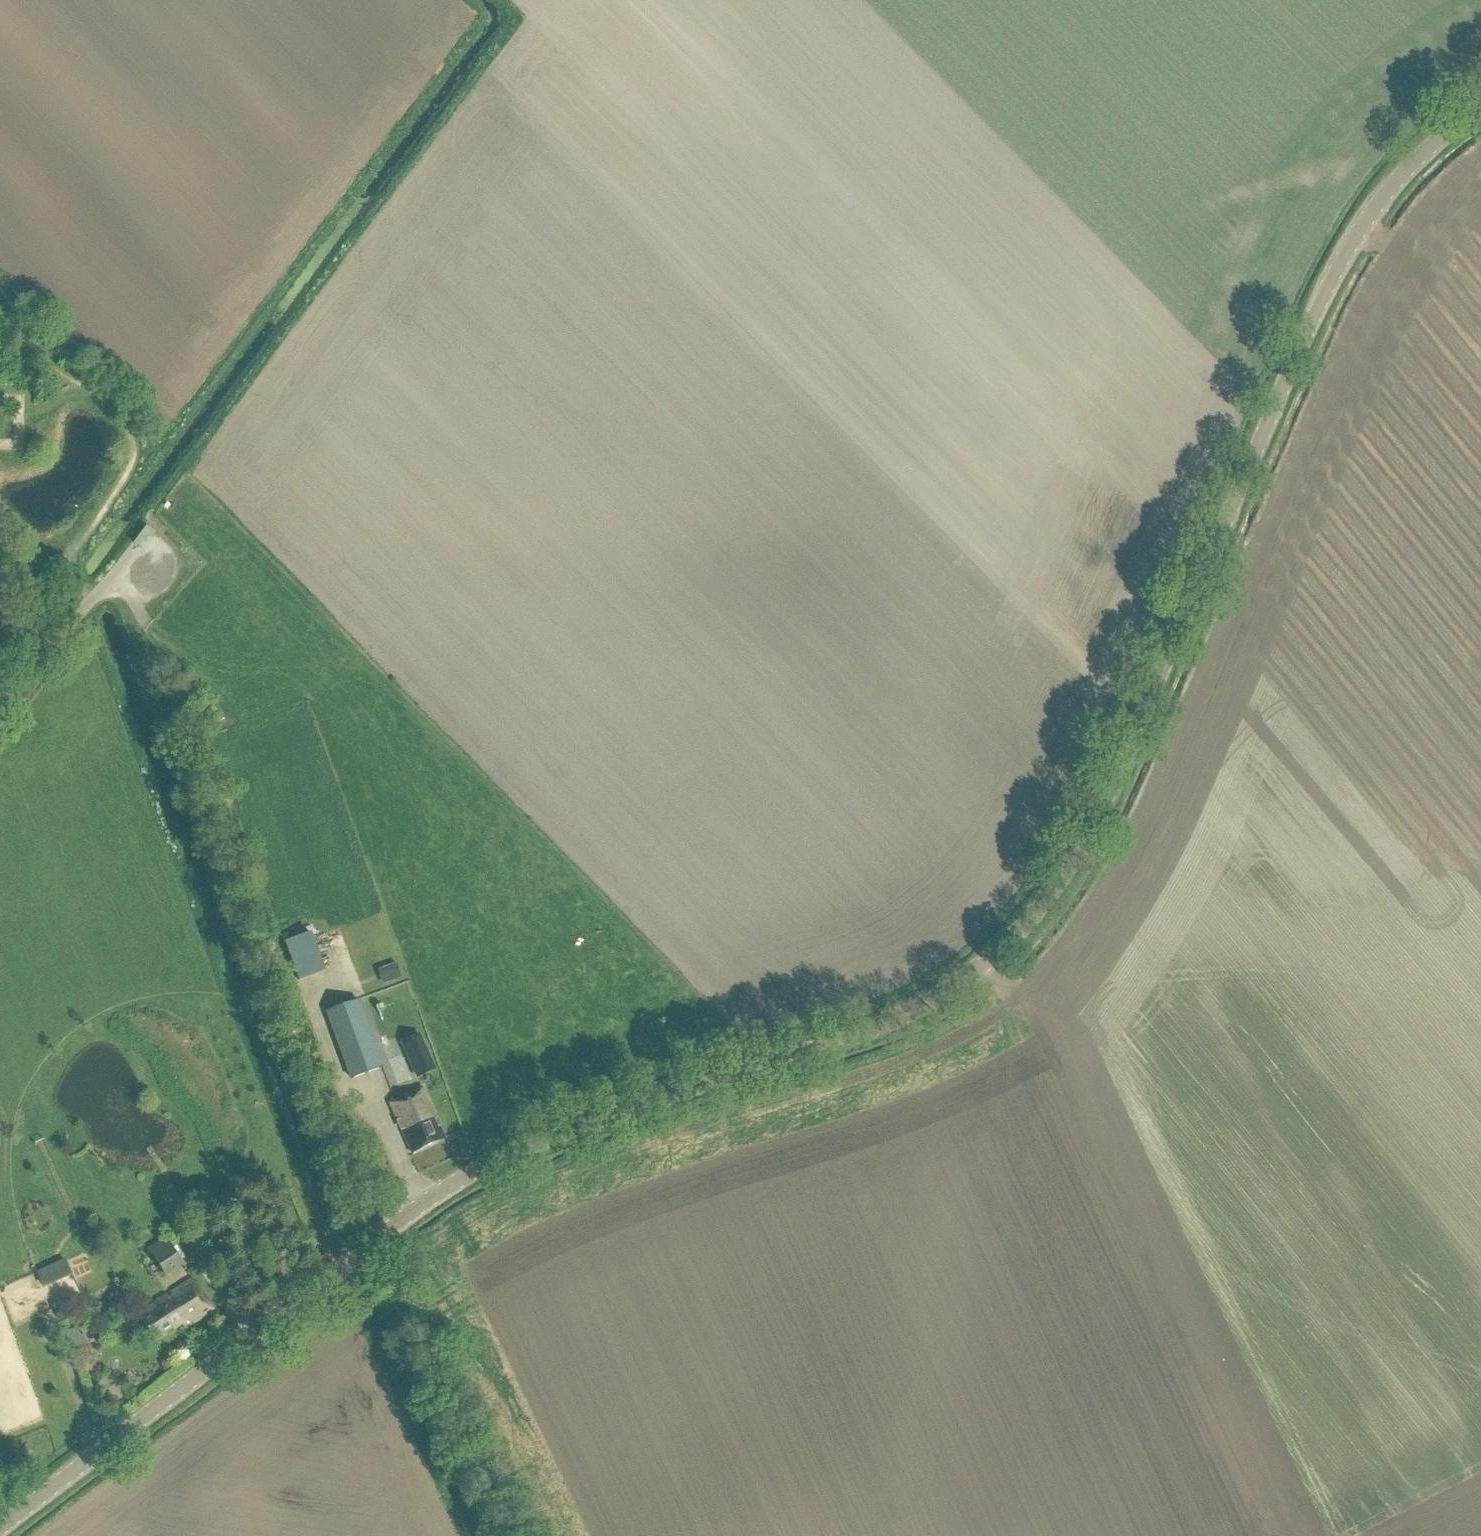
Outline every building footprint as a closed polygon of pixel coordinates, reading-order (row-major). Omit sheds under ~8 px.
[(325,976),(310,936),(284,946),(298,986),(325,976)] [(396,963),(378,970),(383,984),(401,977),(396,963)] [(325,1009),(349,1076),(381,1065),(356,997),(325,1009)] [(418,1034),(399,1042),(410,1066),(415,1078),(434,1069),(429,1058),(418,1034)] [(421,1087),(387,1102),(396,1122),(401,1119),(405,1128),(400,1131),(410,1153),(444,1137),(421,1087)] [(203,1218),(196,1223),(206,1236),(212,1232),(203,1218)] [(167,1276),(183,1266),(164,1238),(149,1249),(167,1276)] [(183,1329),(212,1310),(192,1279),(158,1301),(159,1302),(138,1316),(155,1341),(180,1324),(183,1329)] [(58,1319),(71,1312),(64,1300),(51,1307),(58,1319)]
